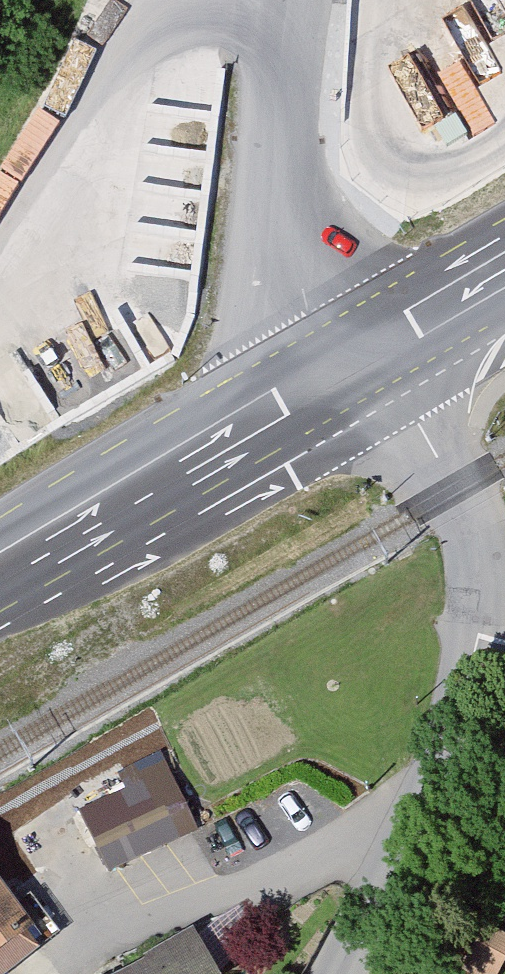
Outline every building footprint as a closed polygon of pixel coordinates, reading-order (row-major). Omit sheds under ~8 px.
[(401,63),(417,134),(484,119),(468,48),(401,63)] [(169,760),(78,802),(110,870),(200,828),(169,760)] [(37,934),(0,886),(0,962),(37,934)] [(504,957),(504,934),(483,922),(460,966),(475,973),(496,973),(504,957)] [(123,973),(214,973),(194,936),(123,973)]
